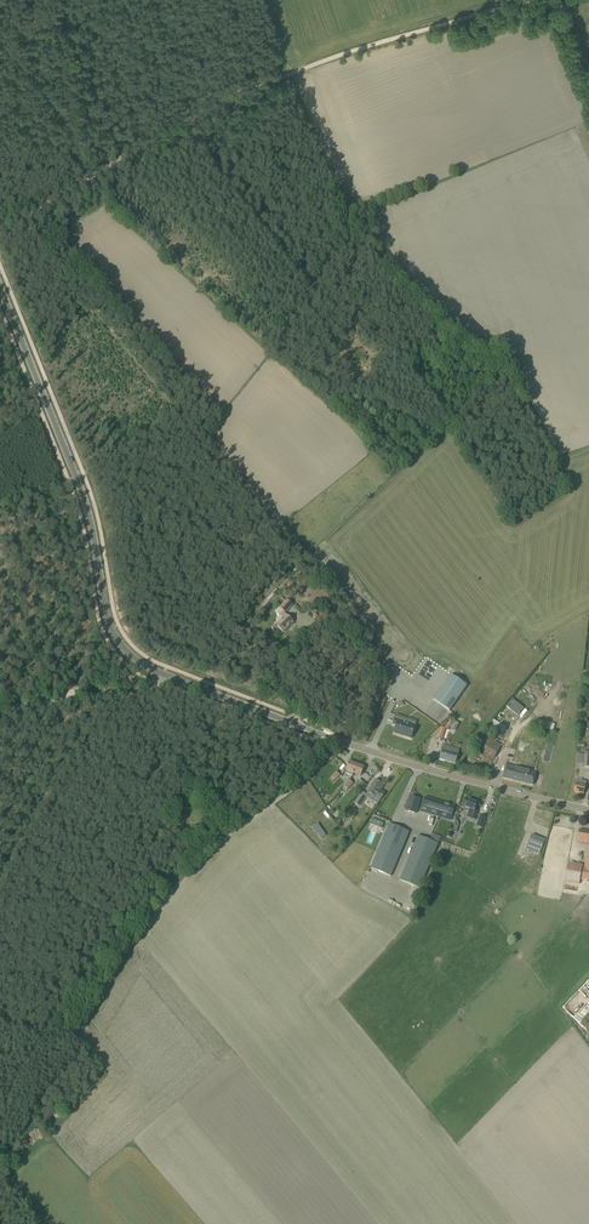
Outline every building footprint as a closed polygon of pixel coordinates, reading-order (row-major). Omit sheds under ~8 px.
[(279,608),(285,613),(293,605),(287,600),(279,608)] [(272,628),(275,632),(279,628),(284,633),(294,622),(286,615),(276,625),(275,624),(272,628)] [(433,700),(449,711),(466,686),(450,675),(433,700)] [(512,698),(506,705),(519,718),(526,711),(512,698)] [(395,719),(393,725),(397,726),(395,732),(402,734),(402,736),(411,739),(413,733),(417,721),(396,714),(395,719)] [(445,728),(448,730),(454,721),(451,719),(445,728)] [(552,731),(554,724),(537,719),(535,727),(547,730),(547,729),(552,731)] [(487,730),(500,738),(504,732),(491,724),(487,730)] [(466,731),(470,735),(475,728),(471,725),(466,731)] [(437,738),(442,739),(445,728),(440,727),(437,738)] [(487,731),(475,753),(492,762),(502,744),(496,741),(498,738),(491,735),(492,733),(487,731)] [(458,754),(452,752),(453,750),(449,749),(450,746),(444,745),(440,760),(455,764),(458,754)] [(510,749),(532,758),(533,753),(511,745),(510,749)] [(353,773),(354,773),(357,764),(349,762),(345,773),(352,776),(353,773)] [(357,764),(354,773),(361,776),(364,767),(357,764)] [(505,769),(503,778),(533,785),(536,774),(530,772),(531,770),(516,767),(515,771),(506,769),(505,769)] [(331,777),(335,780),(340,775),(336,771),(331,777)] [(343,786),(348,790),(353,784),(349,779),(343,786)] [(574,792),(584,795),(587,782),(577,779),(574,792)] [(354,786),(361,790),(364,784),(357,780),(354,786)] [(380,790),(384,785),(376,780),(367,792),(380,801),(385,794),(380,790)] [(354,803),(359,807),(367,795),(362,791),(354,803)] [(174,811),(180,815),(191,798),(184,794),(174,811)] [(416,813),(420,799),(411,796),(406,811),(416,813)] [(423,806),(452,815),(455,806),(426,797),(423,806)] [(468,813),(466,817),(475,820),(477,812),(475,811),(477,803),(468,800),(464,811),(468,813)] [(480,815),(477,827),(482,828),(485,817),(480,815)] [(372,818),(370,824),(381,828),(384,823),(372,818)] [(315,822),(309,826),(318,839),(324,835),(315,822)] [(371,868),(391,877),(409,832),(389,823),(371,868)] [(162,833),(166,835),(171,827),(168,825),(162,833)] [(588,843),(588,832),(579,830),(577,841),(588,843)] [(526,849),(540,855),(545,841),(532,835),(526,849)] [(400,880),(420,889),(438,844),(418,836),(400,880)] [(582,868),(583,866),(568,863),(564,881),(579,884),(580,880),(588,881),(588,846),(585,868),(582,868)]
